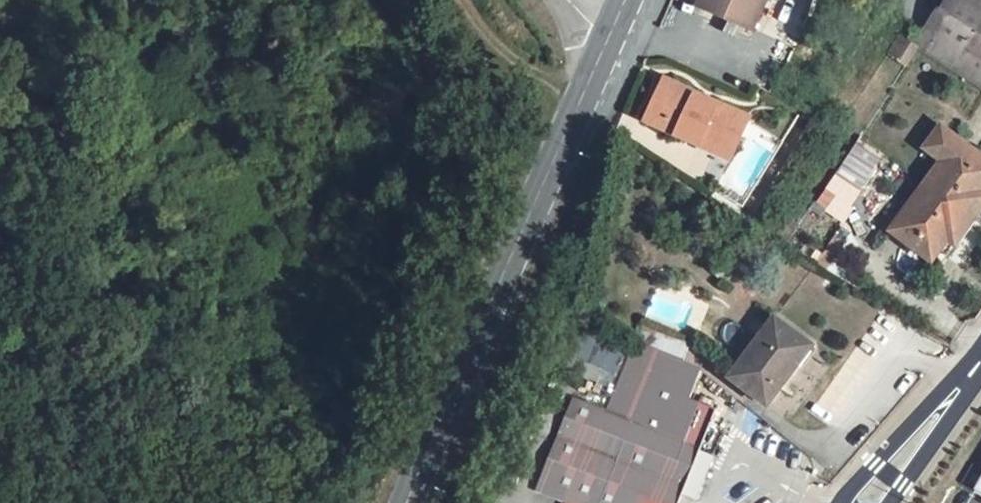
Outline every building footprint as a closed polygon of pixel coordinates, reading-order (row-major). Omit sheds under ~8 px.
[(696,6),(751,30),(765,0),(699,0),(696,6)] [(918,48),(980,89),(980,4),(976,12),(958,0),(949,0),(918,48)] [(976,12),(980,4),(980,0),(958,0),(976,12)] [(897,35),(886,54),(902,65),(915,46),(897,35)] [(663,80),(644,122),(698,146),(714,154),(717,148),(719,143),(735,150),(749,120),(716,104),(714,107),(694,97),(695,95),(663,80)] [(716,104),(695,95),(694,97),(714,107),(716,104)] [(923,187),(972,222),(980,209),(980,157),(940,127),(924,149),(942,161),(923,187)] [(717,148),(714,154),(730,161),(735,150),(719,143),(717,148)] [(923,187),(890,231),(930,263),(947,241),(954,245),(972,222),(923,187)] [(812,347),(773,318),(728,378),(766,407),(812,347)] [(642,326),(634,345),(682,364),(689,345),(642,326)] [(634,345),(606,412),(597,409),(559,500),(566,502),(565,502),(679,502),(682,496),(699,452),(716,411),(689,400),(700,372),(682,364),(634,345)] [(573,399),(536,491),(559,500),(597,409),(573,399)] [(715,456),(699,452),(682,496),(697,502),(715,456)]
